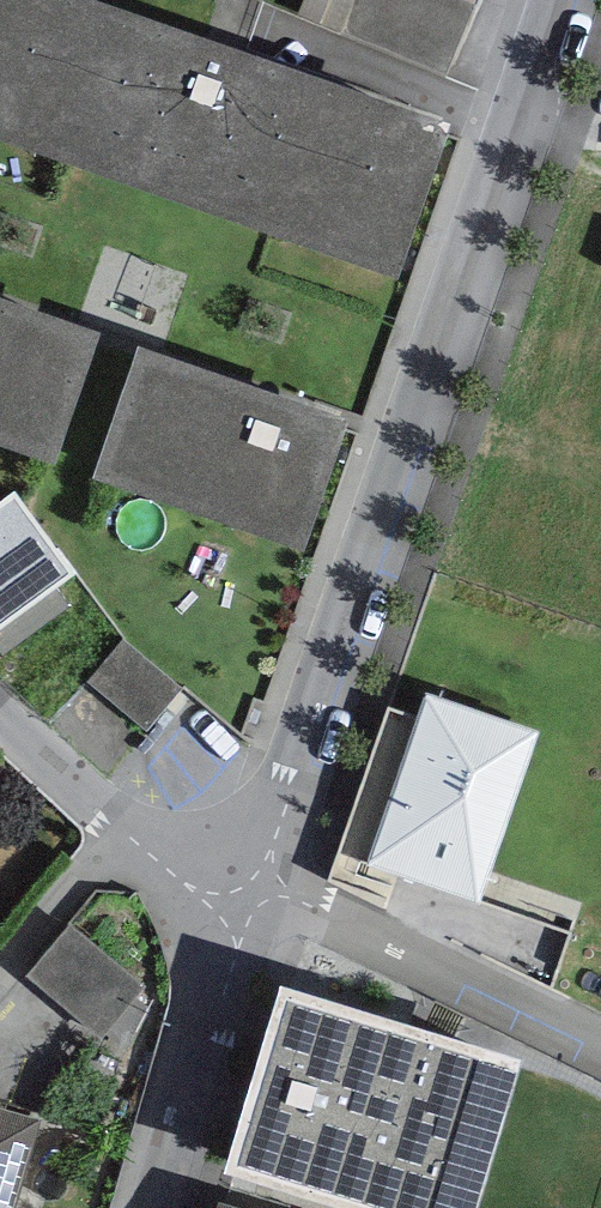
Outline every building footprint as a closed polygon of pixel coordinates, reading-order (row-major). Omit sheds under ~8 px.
[(123,0),(0,0),(0,127),(393,264),(447,113),(123,0)] [(356,0),(305,0),(302,9),(345,26),(356,0)] [(0,289),(0,438),(51,455),(97,322),(0,289)] [(349,411),(141,339),(96,468),(304,540),(349,411)] [(17,574),(57,546),(14,486),(0,496),(0,550),(17,574)] [(17,574),(0,550),(0,587),(17,574)] [(90,681),(146,728),(180,685),(126,639),(90,681)] [(90,681),(53,724),(109,771),(146,728),(90,681)] [(385,909),(397,870),(478,897),(539,727),(428,687),(416,712),(388,702),(327,878),(385,909)] [(146,982),(71,921),(27,975),(102,1036),(146,982)] [(281,975),(224,1163),(372,1207),(475,1207),(524,1049),(281,975)] [(0,1097),(0,1207),(14,1207),(42,1109),(0,1097)] [(218,1196),(215,1207),(258,1207),(218,1196)]
